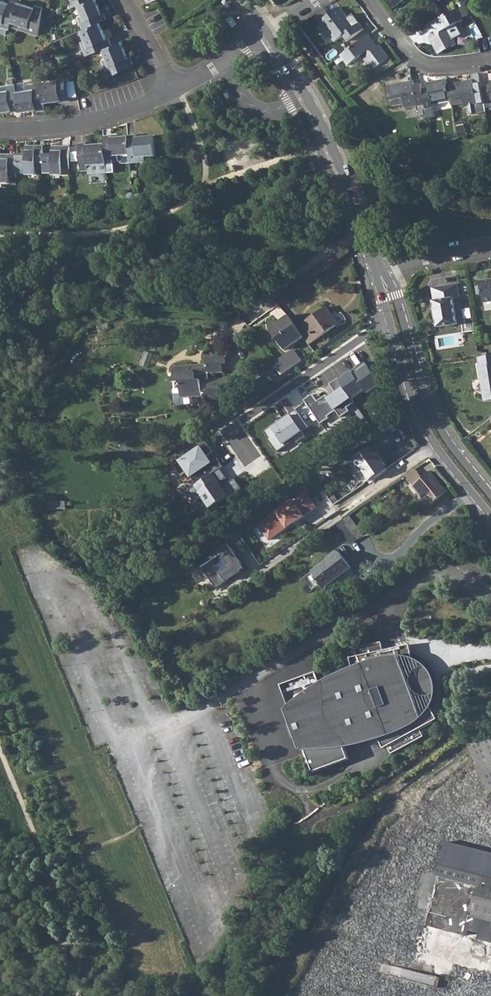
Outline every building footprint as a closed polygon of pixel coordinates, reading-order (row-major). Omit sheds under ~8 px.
[(8,30),(11,22),(17,3),(9,0),(8,3),(0,0),(0,28),(8,30)] [(69,9),(75,6),(90,0),(66,0),(69,9)] [(75,6),(78,15),(74,17),(80,31),(99,23),(106,20),(103,14),(101,14),(95,0),(90,0),(75,6)] [(392,9),(404,0),(385,0),(392,9)] [(17,3),(11,22),(21,24),(19,29),(37,35),(42,7),(35,5),(34,7),(17,2),(17,3)] [(335,43),(341,38),(344,36),(348,41),(363,30),(359,24),(354,27),(339,8),(320,23),(335,43)] [(442,18),(426,26),(431,34),(434,32),(437,38),(430,42),(437,55),(456,45),(447,29),(462,21),(456,11),(442,18)] [(99,23),(80,31),(83,40),(79,42),(85,57),(102,49),(111,46),(108,39),(107,39),(99,23)] [(190,32),(190,34),(190,36),(190,38),(192,39),(194,39),(196,39),(197,38),(198,37),(198,35),(197,32),(195,31),(193,31),(192,31),(190,32)] [(368,36),(340,57),(348,66),(361,56),(372,71),(388,59),(379,47),(377,48),(373,51),(369,45),(373,43),(368,36)] [(111,46),(102,49),(106,59),(101,61),(109,78),(133,64),(130,57),(128,58),(121,42),(111,46)] [(391,58),(376,69),(379,74),(395,64),(391,58)] [(50,81),(39,83),(43,104),(60,101),(60,103),(69,102),(63,74),(49,76),(50,81)] [(428,89),(422,90),(426,115),(427,119),(434,118),(432,105),(450,101),(447,85),(446,80),(427,84),(428,89)] [(472,80),(447,85),(450,101),(451,106),(464,103),(465,108),(468,107),(469,115),(486,112),(485,108),(481,89),(480,83),(473,85),(472,80)] [(422,90),(420,85),(414,86),(413,81),(388,86),(392,107),(404,105),(405,109),(416,107),(418,117),(426,115),(422,90)] [(481,89),(485,108),(490,107),(490,81),(486,82),(487,87),(481,89)] [(14,84),(16,92),(19,113),(36,110),(37,112),(44,111),(43,104),(39,83),(27,84),(25,82),(14,84)] [(14,84),(0,86),(0,89),(0,91),(0,92),(0,113),(11,112),(11,114),(19,113),(16,92),(14,84)] [(217,95),(208,101),(214,110),(223,105),(217,95)] [(135,135),(127,135),(127,137),(129,158),(130,164),(145,163),(145,158),(155,157),(153,136),(136,137),(135,135)] [(110,136),(103,136),(104,144),(105,165),(120,164),(119,159),(129,158),(127,137),(111,138),(110,136)] [(105,165),(104,144),(87,145),(86,143),(79,143),(81,171),(96,170),(95,166),(105,165)] [(15,154),(15,173),(34,173),(34,168),(42,168),(42,155),(42,146),(25,146),(25,154),(15,154)] [(42,155),(42,168),(42,173),(60,173),(61,168),(68,168),(68,146),(51,146),(51,154),(42,155)] [(15,177),(15,173),(15,154),(0,154),(0,182),(6,182),(7,181),(7,177),(15,177)] [(479,284),(480,287),(475,288),(476,296),(481,295),(482,303),(490,301),(490,282),(479,284)] [(447,290),(447,287),(431,290),(433,303),(432,303),(436,330),(456,326),(452,300),(459,299),(457,288),(447,290)] [(326,308),(298,328),(309,345),(335,326),(328,315),(330,314),(326,308)] [(302,337),(288,316),(269,329),(284,351),(303,338),(302,337)] [(292,350),(274,363),(282,375),(288,370),(301,362),(292,350)] [(478,358),(480,367),(490,365),(490,356),(478,358)] [(206,366),(172,369),(175,390),(180,390),(181,398),(201,396),(201,394),(205,394),(206,404),(228,402),(227,390),(230,390),(229,379),(209,380),(208,374),(223,373),(222,366),(226,365),(225,357),(206,359),(206,366)] [(380,386),(366,364),(353,372),(366,392),(368,394),(380,386)] [(480,367),(477,367),(483,403),(490,401),(490,365),(480,367)] [(366,392),(353,372),(340,381),(353,401),(366,392)] [(355,404),(353,401),(340,381),(338,379),(331,384),(333,386),(338,394),(329,400),(337,412),(341,418),(350,412),(347,409),(355,404)] [(313,396),(306,401),(322,424),(329,419),(328,417),(337,412),(329,400),(327,397),(317,403),(313,396)] [(297,412),(291,416),(302,433),(308,428),(297,412)] [(279,450),(303,434),(302,433),(291,416),(267,432),(279,450)] [(200,447),(179,463),(192,480),(213,465),(200,447)] [(370,449),(351,463),(354,467),(357,466),(368,481),(385,469),(370,449)] [(413,486),(429,505),(446,491),(430,472),(413,486)] [(236,480),(223,488),(214,475),(188,493),(195,503),(202,498),(210,510),(242,489),(236,480)] [(276,511),(257,524),(268,539),(316,507),(305,491),(276,511)] [(352,541),(363,534),(350,513),(343,517),(348,525),(344,527),(352,541)] [(252,544),(247,547),(255,559),(260,557),(252,544)] [(247,547),(229,559),(238,571),(255,559),(247,547)] [(338,552),(312,573),(324,588),(351,568),(338,552)] [(229,559),(226,562),(234,574),(238,571),(229,559)] [(323,690),(317,673),(281,686),(290,708),(286,710),(302,750),(305,749),(314,772),(349,759),(343,742),(373,730),(383,749),(387,747),(392,753),(423,736),(420,729),(438,720),(425,696),(433,678),(415,671),(409,645),(383,651),(381,642),(348,650),(354,678),(323,690)] [(469,747),(490,794),(490,739),(469,747)] [(439,867),(490,880),(490,854),(445,843),(439,867)] [(439,877),(426,925),(464,935),(469,916),(490,921),(490,880),(439,867),(437,873),(439,874),(439,877)] [(407,921),(426,925),(439,877),(439,874),(437,873),(420,870),(407,921)] [(464,935),(490,942),(490,922),(469,916),(464,935)] [(442,964),(457,968),(462,950),(469,952),(472,942),(440,933),(438,942),(448,945),(442,964)] [(468,989),(439,987),(440,978),(446,979),(447,976),(418,973),(417,991),(365,987),(365,995),(376,995),(468,995),(468,989)]
